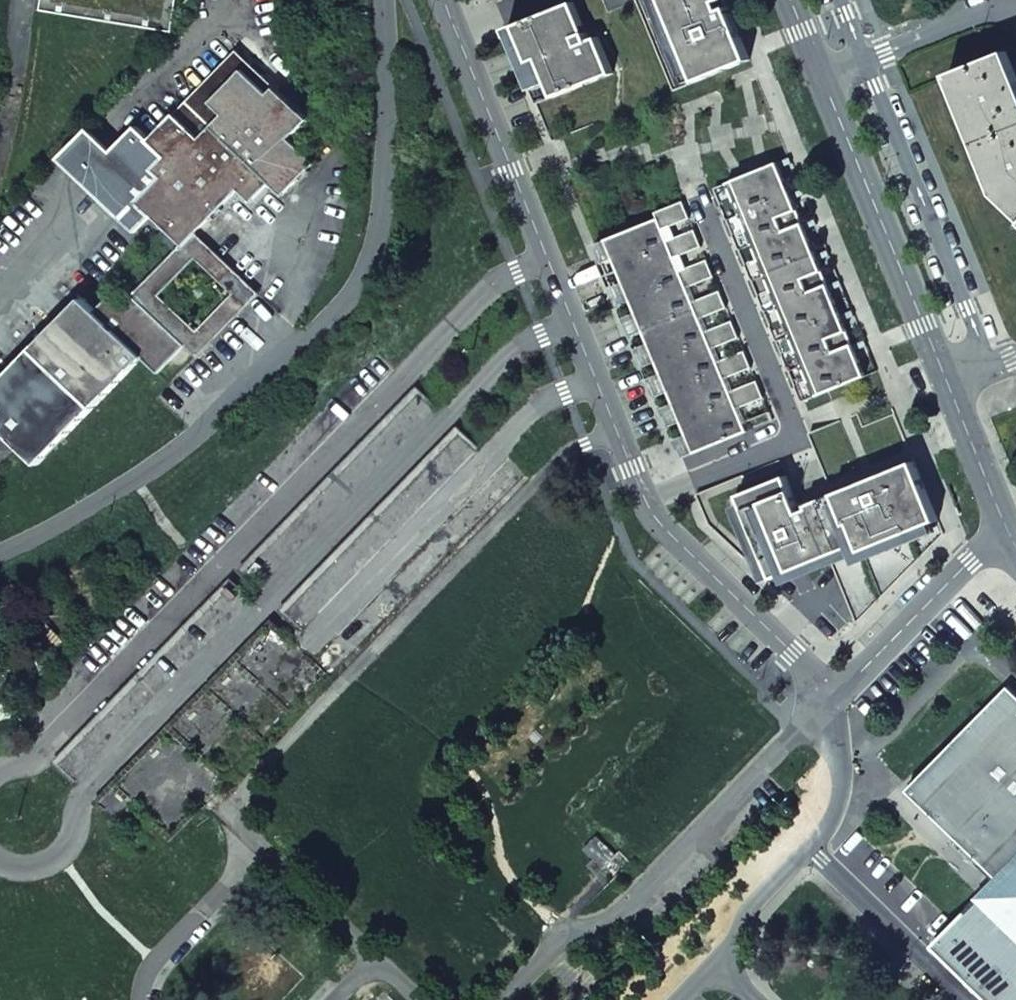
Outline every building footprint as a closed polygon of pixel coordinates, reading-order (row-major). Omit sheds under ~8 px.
[(44,10),(173,33),(179,0),(46,0),(44,10)] [(676,91),(751,60),(726,0),(639,0),(676,91)] [(575,3),(517,26),(532,63),(540,59),(556,97),(613,74),(598,37),(590,40),(575,3)] [(152,216),(182,245),(197,231),(238,190),(251,202),(270,184),(282,196),(314,163),(289,139),(307,120),(300,113),(268,82),(237,51),(182,107),(183,108),(152,139),(138,127),(113,151),(91,129),(61,160),(136,232),(152,216)] [(950,76),(998,195),(1015,212),(1015,74),(1007,52),(950,76)] [(780,162),(716,188),(804,402),(867,377),(780,162)] [(696,230),(669,241),(665,229),(691,218),(684,201),(658,212),(660,219),(608,240),(696,454),(748,433),(739,409),(765,398),(758,381),(732,392),(726,379),(752,368),(746,351),(719,362),(714,349),(740,338),(733,321),(707,332),(701,319),(728,308),(721,291),(695,302),(689,288),(715,277),(708,260),(682,271),(676,258),(703,247),(696,230)] [(198,358),(260,294),(197,231),(182,245),(134,296),(185,346),(198,358)] [(37,465),(143,357),(158,373),(185,346),(134,296),(124,305),(113,295),(97,312),(83,300),(0,385),(0,428),(37,465)] [(434,402),(417,385),(242,566),(259,583),(434,402)] [(787,477),(740,496),(774,580),(831,556),(858,623),(944,534),(896,414),(863,427),(858,414),(811,434),(826,474),(804,483),(803,490),(808,502),(799,506),(787,477)] [(476,443),(458,425),(282,606),(301,624),(476,443)] [(249,595),(231,578),(55,760),(73,777),(249,595)] [(290,635),(272,617),(97,799),(115,817),(290,635)] [(1010,687),(931,769),(972,808),(984,795),(1015,826),(1015,694),(1010,687)] [(910,790),(985,863),(984,864),(1001,880),(1015,864),(1015,826),(984,795),(972,808),(931,769),(910,790)] [(1001,880),(985,896),(1015,925),(1015,864),(1001,880)] [(985,896),(937,943),(995,999),(1015,999),(1015,925),(985,896)]
